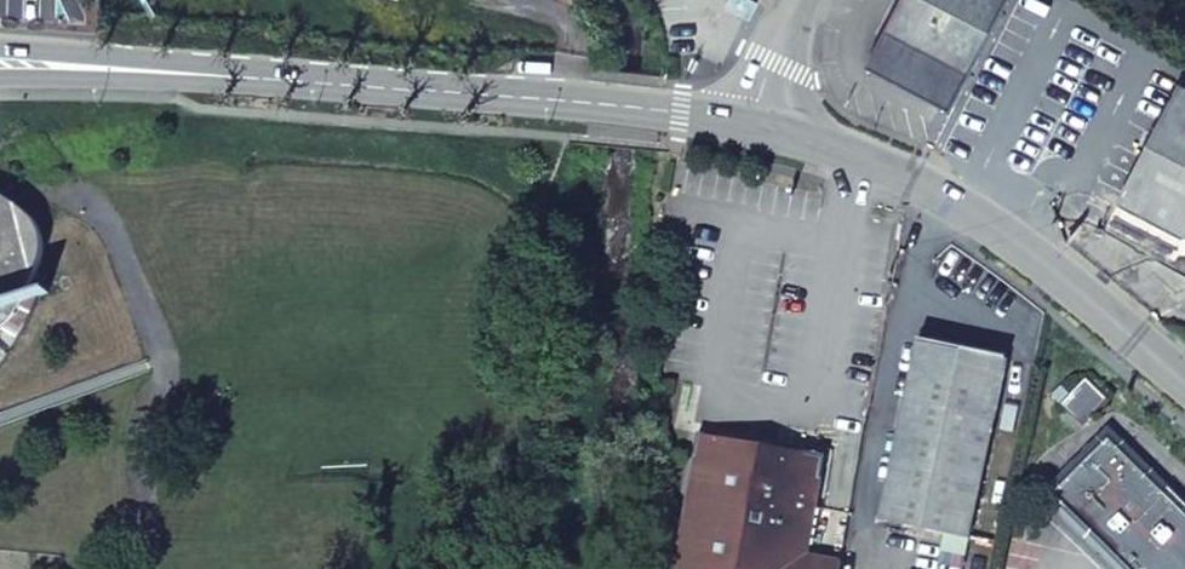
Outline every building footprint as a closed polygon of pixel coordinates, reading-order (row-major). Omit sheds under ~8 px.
[(955,108),(1010,0),(906,0),(873,64),(955,108)] [(1183,83),(1123,199),(1184,232),(1184,84),(1183,83)] [(4,316),(15,302),(23,289),(29,276),(33,263),(35,248),(35,234),(29,224),(21,215),(12,208),(0,199),(0,320),(4,316)] [(1010,361),(924,343),(886,521),(974,537),(1010,361)] [(1111,400),(1089,378),(1063,405),(1085,427),(1111,400)] [(1114,439),(1101,453),(1096,449),(1077,463),(1084,470),(1059,496),(1133,568),(1184,568),(1184,509),(1114,439)] [(707,440),(706,446),(742,453),(739,468),(785,476),(789,454),(707,440)] [(812,560),(830,462),(789,454),(785,476),(739,468),(742,453),(706,446),(684,568),(811,568),(812,560)] [(812,560),(811,568),(846,568),(846,566),(812,560)]
